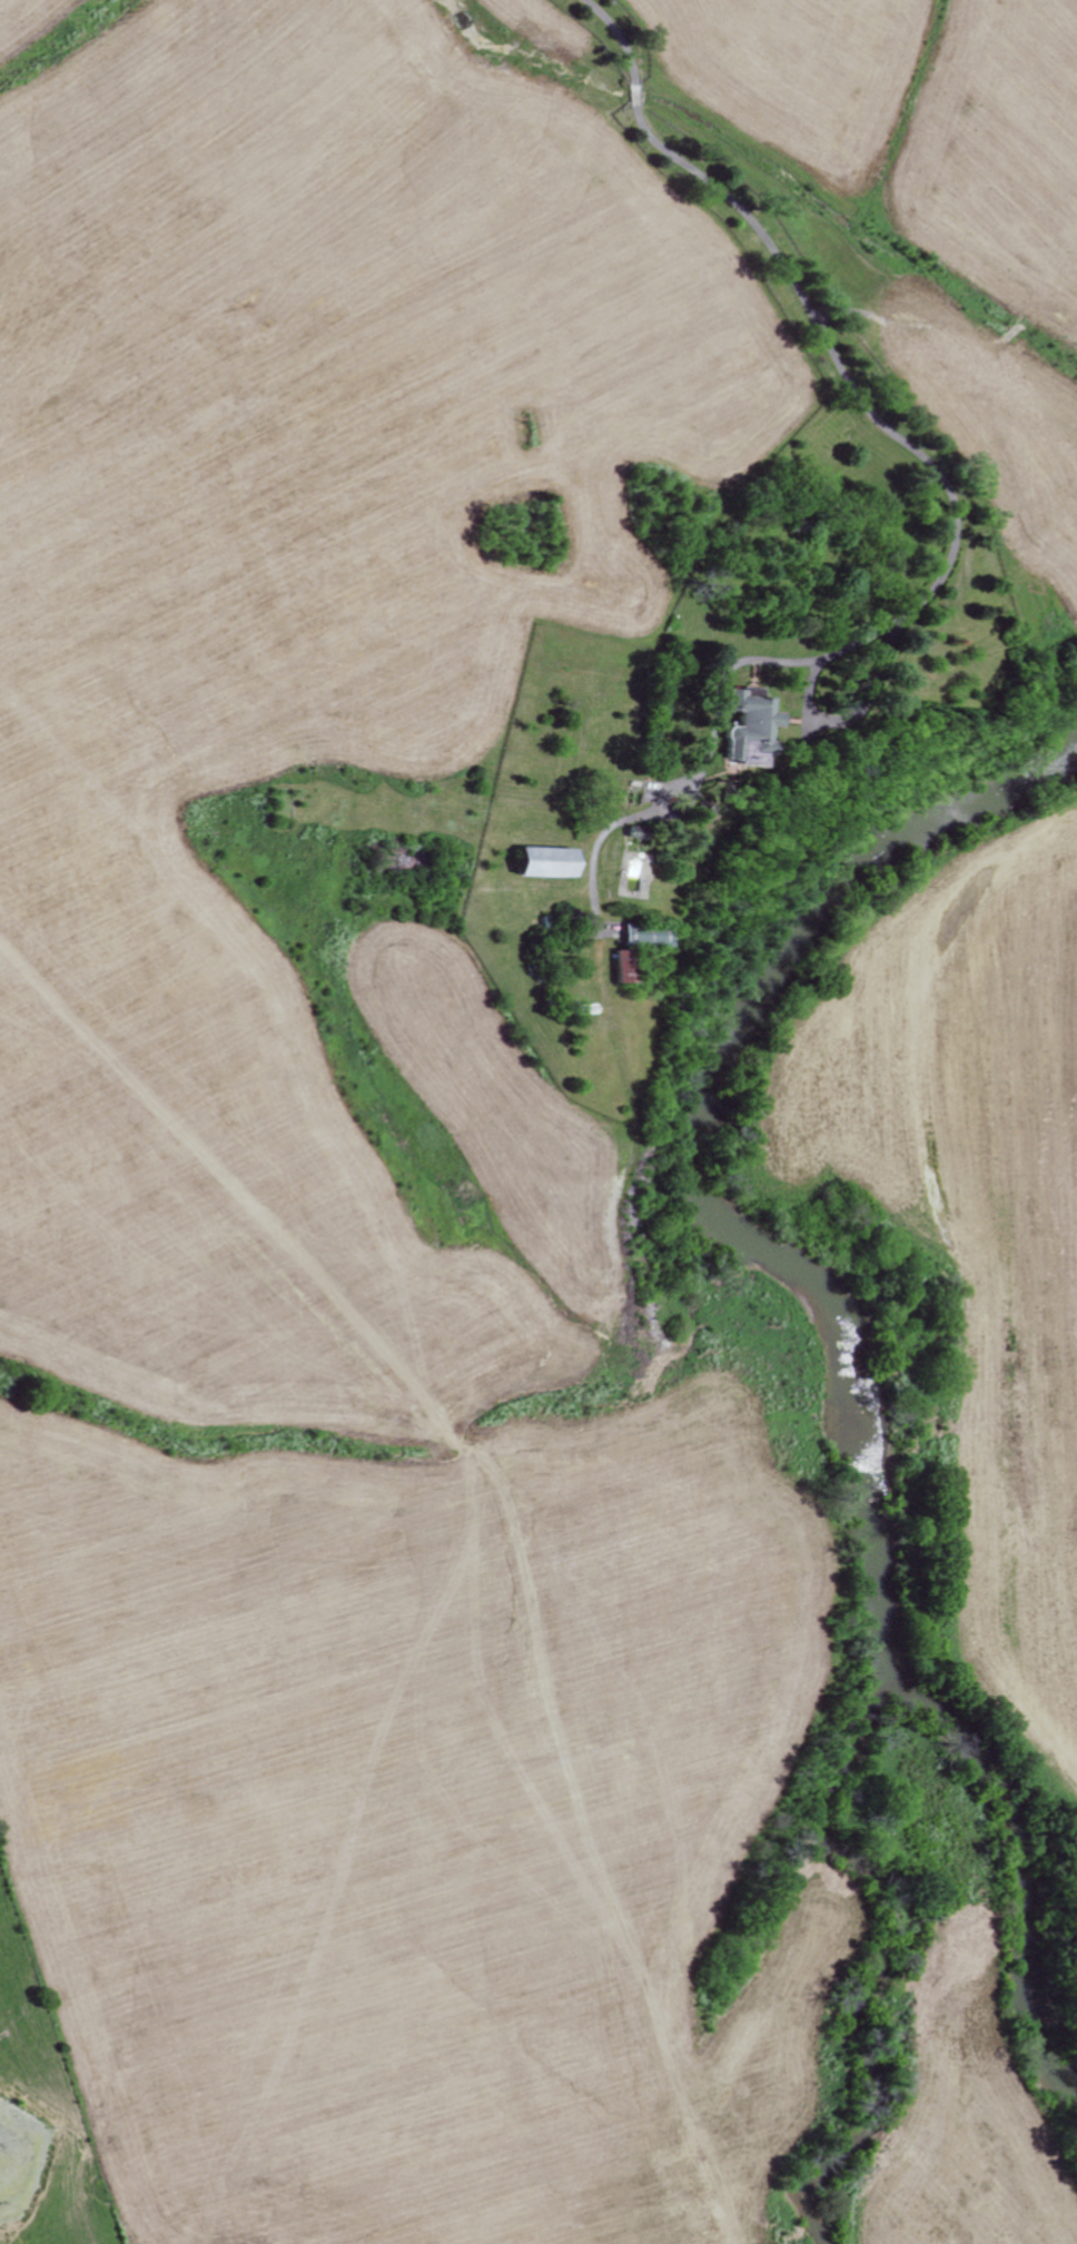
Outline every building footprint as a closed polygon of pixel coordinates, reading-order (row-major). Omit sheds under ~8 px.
[(727,762),(768,763),(770,725),(781,725),(781,710),(772,710),(772,698),(764,698),(764,689),(729,688),(728,709),(741,710),(740,726),(728,725),(727,762)] [(576,877),(577,848),(521,846),(520,875),(576,877)] [(632,982),(632,950),(616,949),(615,982),(632,982)]
